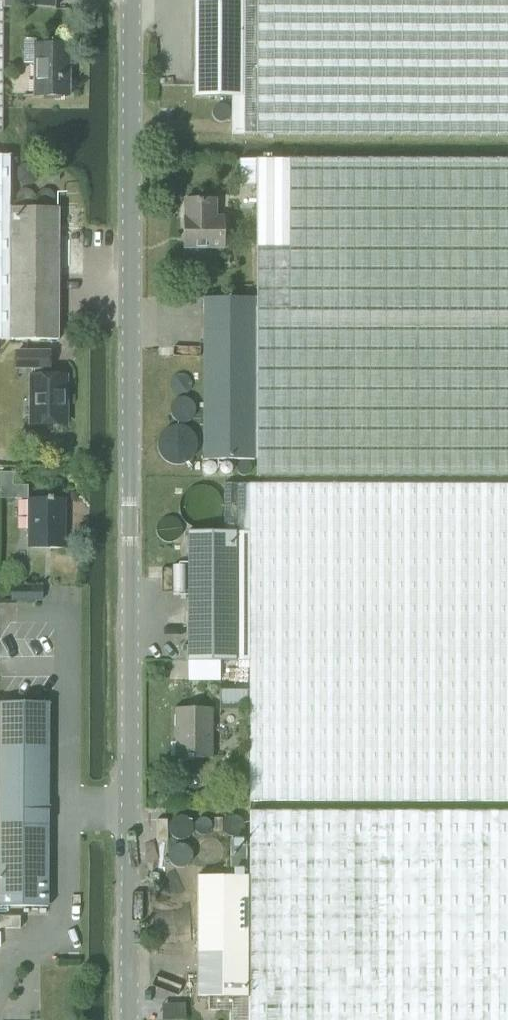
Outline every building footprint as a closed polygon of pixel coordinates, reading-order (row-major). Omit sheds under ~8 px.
[(243,0),(193,0),(192,95),(232,95),(243,95),(243,0)] [(243,95),(243,132),(507,133),(507,0),(243,0),(243,95)] [(66,96),(66,44),(33,44),(32,96),(66,96)] [(232,95),(231,132),(243,132),(243,95),(232,95)] [(11,340),(10,208),(10,160),(0,160),(0,340),(11,340)] [(255,160),(240,160),(239,183),(255,182),(255,297),(253,457),(254,474),(507,474),(507,160),(255,160)] [(222,248),(222,217),(214,217),(214,199),(183,199),(183,248),(222,248)] [(57,207),(10,208),(11,340),(58,339),(57,207)] [(253,457),(255,297),(202,297),(201,457),(253,457)] [(32,375),(30,375),(31,397),(35,397),(35,423),(66,423),(66,375),(49,375),(49,351),(16,351),(16,367),(32,367),(32,375)] [(26,497),(26,484),(14,485),(13,471),(0,472),(0,498),(26,497)] [(187,658),(248,658),(249,482),(225,482),(225,529),(187,529),(187,658)] [(248,658),(250,802),(507,803),(507,482),(249,482),(248,658)] [(65,548),(65,499),(27,499),(27,543),(50,543),(50,548),(65,548)] [(12,598),(22,599),(42,598),(42,586),(12,585),(12,598)] [(220,707),(247,707),(247,684),(220,684),(220,707)] [(45,906),(45,702),(0,702),(0,907),(45,906)] [(212,755),(212,712),(212,705),(187,704),(174,704),(174,755),(212,755)] [(248,1019),(507,1019),(507,814),(249,814),(248,877),(248,996),(248,1019)] [(155,841),(165,841),(165,820),(154,820),(155,841)] [(231,840),(231,876),(246,876),(246,840),(231,840)] [(248,877),(197,877),(197,996),(208,996),(208,1010),(231,1010),(231,1019),(248,1019),(248,996),(248,877)] [(0,912),(0,927),(20,927),(20,912),(0,912)]
